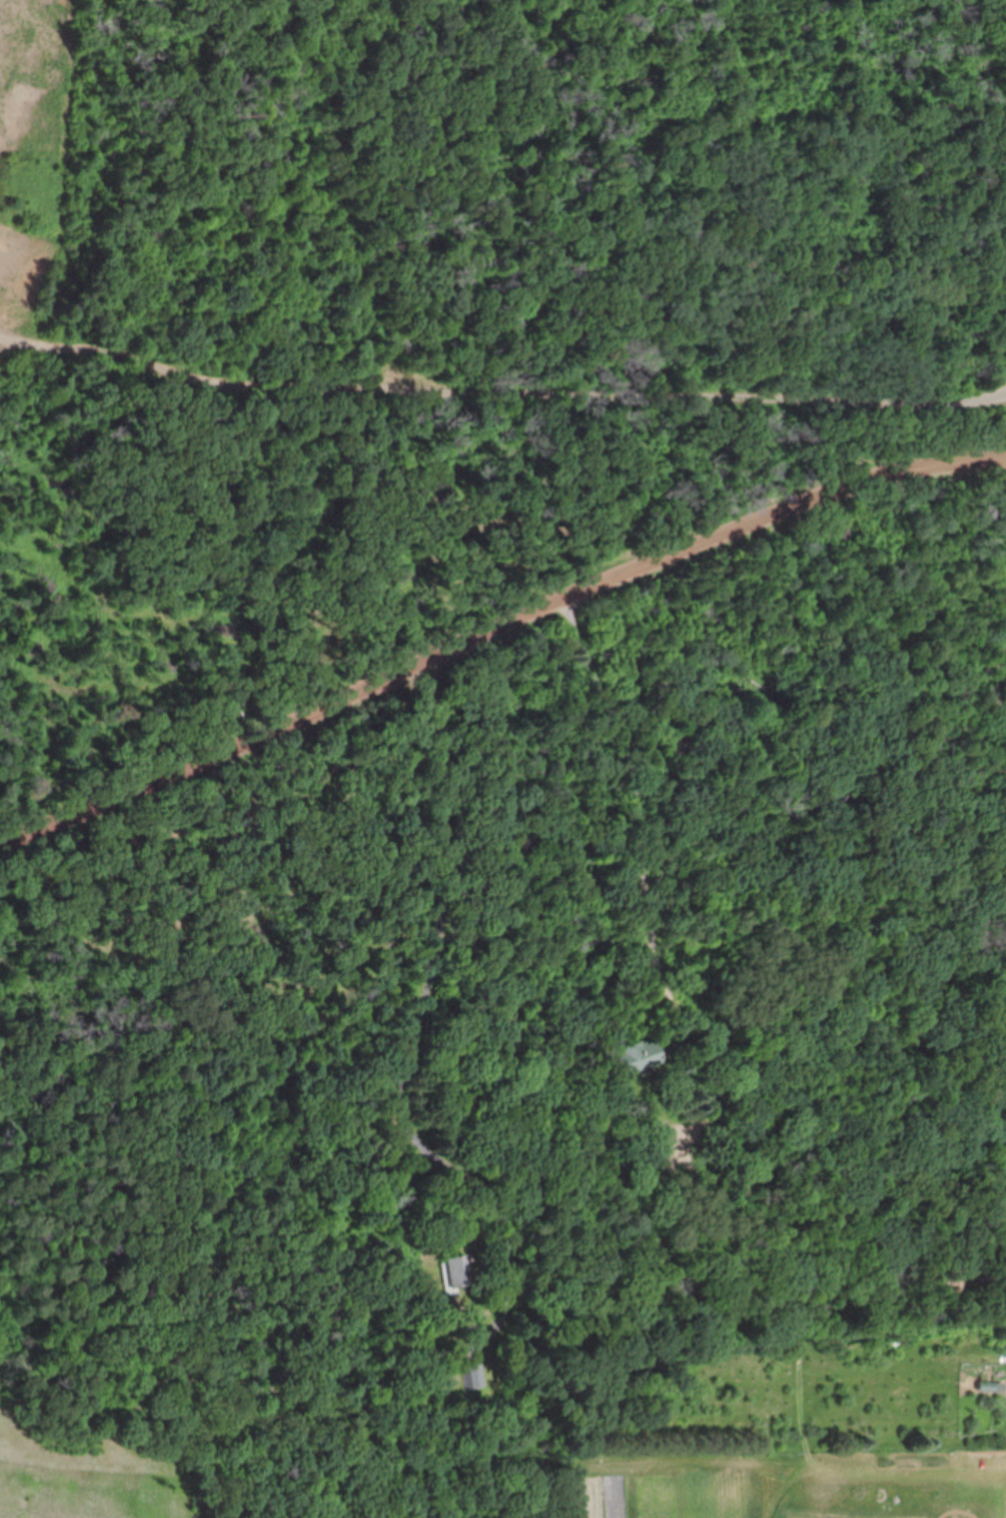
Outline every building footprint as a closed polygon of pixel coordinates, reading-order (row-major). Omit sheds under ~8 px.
[(613,1080),(657,1062),(648,1040),(604,1057),(613,1080)] [(438,1294),(461,1289),(454,1252),(430,1257),(438,1294)] [(457,1367),(462,1391),(475,1388),(471,1365),(457,1367)]
